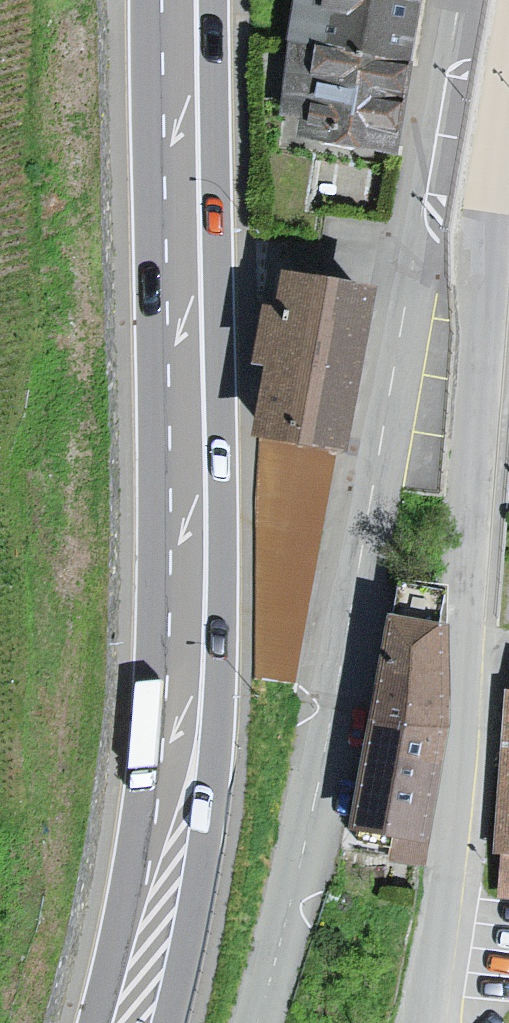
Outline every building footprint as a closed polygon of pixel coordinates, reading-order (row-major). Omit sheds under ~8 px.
[(412,0),(301,0),(284,107),(305,110),(301,132),(348,139),(390,146),(405,49),(412,0)] [(370,290),(285,274),(256,429),(340,445),(370,290)] [(324,464),(257,452),(246,678),(284,685),(324,464)] [(445,626),(391,616),(381,670),(372,719),(368,743),(352,826),(396,835),(394,859),(425,863),(447,728),(445,626)] [(508,895),(508,716),(497,849),(506,849),(505,895),(508,895)]
